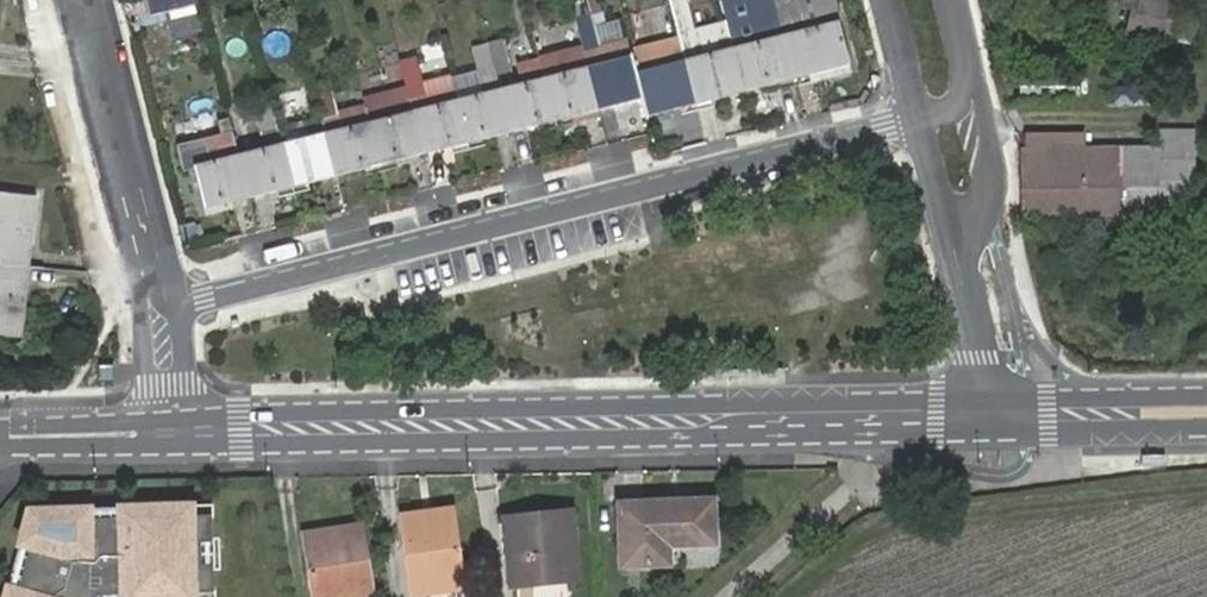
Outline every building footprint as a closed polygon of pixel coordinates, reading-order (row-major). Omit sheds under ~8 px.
[(151,16),(198,4),(196,0),(147,0),(151,16)] [(642,100),(640,88),(637,75),(631,54),(623,22),(605,27),(597,0),(592,0),(572,4),(580,36),(596,31),(606,67),(589,70),(595,92),(600,111),(642,100)] [(746,92),(740,72),(734,49),(728,24),(696,32),(687,0),(680,0),(678,1),(671,2),(680,42),(696,105),(746,92)] [(776,9),(774,0),(757,0),(760,14),(776,9)] [(832,0),(774,0),(776,9),(783,37),(789,57),(795,80),(850,66),(832,0)] [(1125,52),(1135,56),(1138,44),(1172,52),(1176,36),(1185,0),(1121,0),(1120,2),(1136,6),(1125,52)] [(1201,0),(1185,0),(1176,36),(1197,41),(1206,2),(1206,1),(1201,0)] [(746,92),(795,80),(789,57),(783,37),(734,49),(740,72),(746,92)] [(490,46),(498,76),(511,73),(504,42),(490,46)] [(680,42),(631,54),(637,75),(647,117),(696,105),(680,42)] [(483,80),(498,76),(490,46),(475,50),(483,80)] [(556,122),(600,111),(595,92),(589,70),(583,49),(540,60),(550,100),(556,122)] [(425,155),(469,144),(463,124),(458,102),(428,109),(416,60),(401,64),(414,112),(420,136),(425,155)] [(512,133),(556,122),(550,100),(540,60),(520,65),(524,86),(502,92),(508,114),(512,133)] [(1021,79),(1021,96),(1064,97),(1065,79),(1021,79)] [(313,86),(322,120),(338,116),(330,82),(313,86)] [(1113,85),(1113,104),(1166,104),(1166,85),(1113,85)] [(469,144),(512,133),(508,114),(502,92),(458,102),(463,124),(469,144)] [(262,135),(278,130),(270,96),(253,101),(262,135)] [(326,134),(370,123),(366,109),(338,116),(322,120),(326,134)] [(382,166),(425,155),(420,136),(414,112),(370,123),(376,145),(382,166)] [(239,156),(230,119),(219,124),(223,136),(204,141),(210,164),(194,167),(205,210),(250,198),(245,178),(239,156)] [(336,177),(382,166),(376,145),(370,123),(326,134),(332,157),(336,177)] [(1026,150),(1025,214),(1192,214),(1192,132),(1157,133),(1156,150),(1084,150),(1064,150),(1064,134),(1039,134),(1040,150),(1026,150)] [(293,188),(336,177),(332,157),(326,134),(282,145),(288,168),(293,188)] [(1025,134),(1026,150),(1040,150),(1039,134),(1025,134)] [(1084,134),(1064,134),(1064,150),(1084,150),(1084,134)] [(210,164),(204,141),(175,148),(181,171),(194,167),(210,164)] [(282,145),(239,156),(245,178),(250,198),(293,188),(288,168),(282,145)] [(30,268),(37,198),(0,194),(0,265),(2,265),(30,268)] [(30,268),(2,265),(0,265),(0,335),(23,337),(30,268)] [(620,513),(622,570),(669,568),(669,547),(714,546),(713,502),(658,504),(657,513),(620,513)] [(97,596),(125,595),(125,596),(194,596),(194,593),(215,592),(214,564),(203,565),(202,554),(212,554),(212,553),(202,553),(202,542),(213,542),(212,515),(191,516),(191,506),(122,509),(122,518),(89,519),(89,510),(40,512),(35,531),(27,529),(23,544),(31,547),(22,577),(16,576),(15,577),(22,579),(19,592),(10,590),(8,596),(97,596)] [(212,506),(191,506),(191,516),(212,515),(212,506)] [(401,514),(405,535),(412,573),(416,594),(466,586),(453,506),(401,514)] [(122,509),(89,510),(89,519),(122,518),(122,509)] [(40,512),(31,512),(27,529),(35,531),(40,512)] [(548,530),(507,533),(513,589),(579,584),(573,516),(547,518),(548,530)] [(507,521),(507,533),(548,530),(547,518),(507,521)] [(337,528),(338,536),(306,541),(315,596),(347,596),(373,593),(361,524),(337,528)] [(337,528),(305,533),(306,541),(338,536),(337,528)] [(214,564),(213,542),(202,542),(202,553),(212,553),(212,554),(202,554),(203,565),(214,564)] [(31,547),(23,544),(10,590),(19,592),(22,579),(15,577),(16,576),(22,577),(31,547)]
